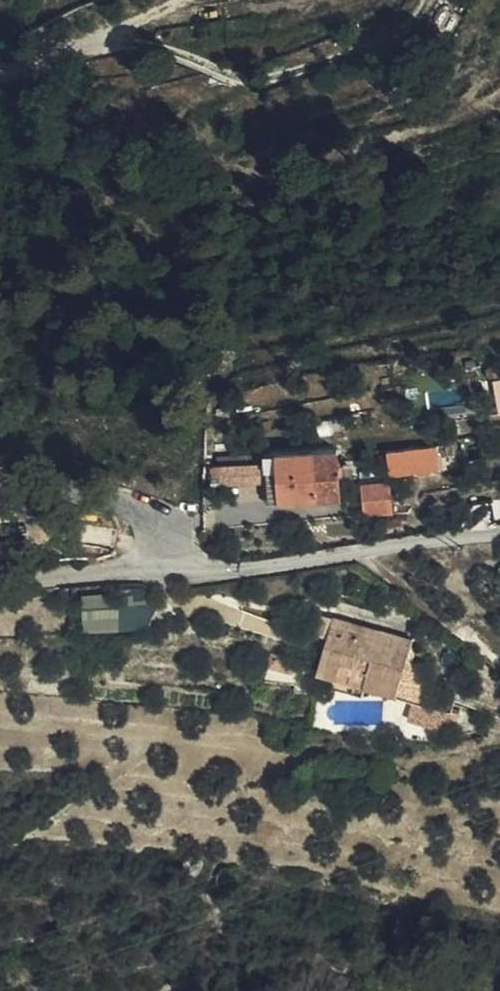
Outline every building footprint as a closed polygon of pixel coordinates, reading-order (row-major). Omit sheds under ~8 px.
[(329,478),(326,429),(251,434),(251,451),(262,451),(262,481),(329,478)] [(440,442),(387,447),(390,472),(442,467),(440,442)] [(381,484),(377,457),(351,461),(354,488),(381,484)] [(213,482),(262,481),(261,459),(213,461),(213,482)] [(84,589),(86,627),(156,624),(154,586),(84,589)] [(331,602),(334,592),(323,589),(320,599),(331,602)] [(315,612),(311,627),(331,633),(335,617),(315,612)] [(331,633),(321,668),(337,674),(367,682),(399,691),(414,639),(335,616),(335,617),(331,633)] [(364,693),(367,682),(337,674),(335,685),(364,693)]
